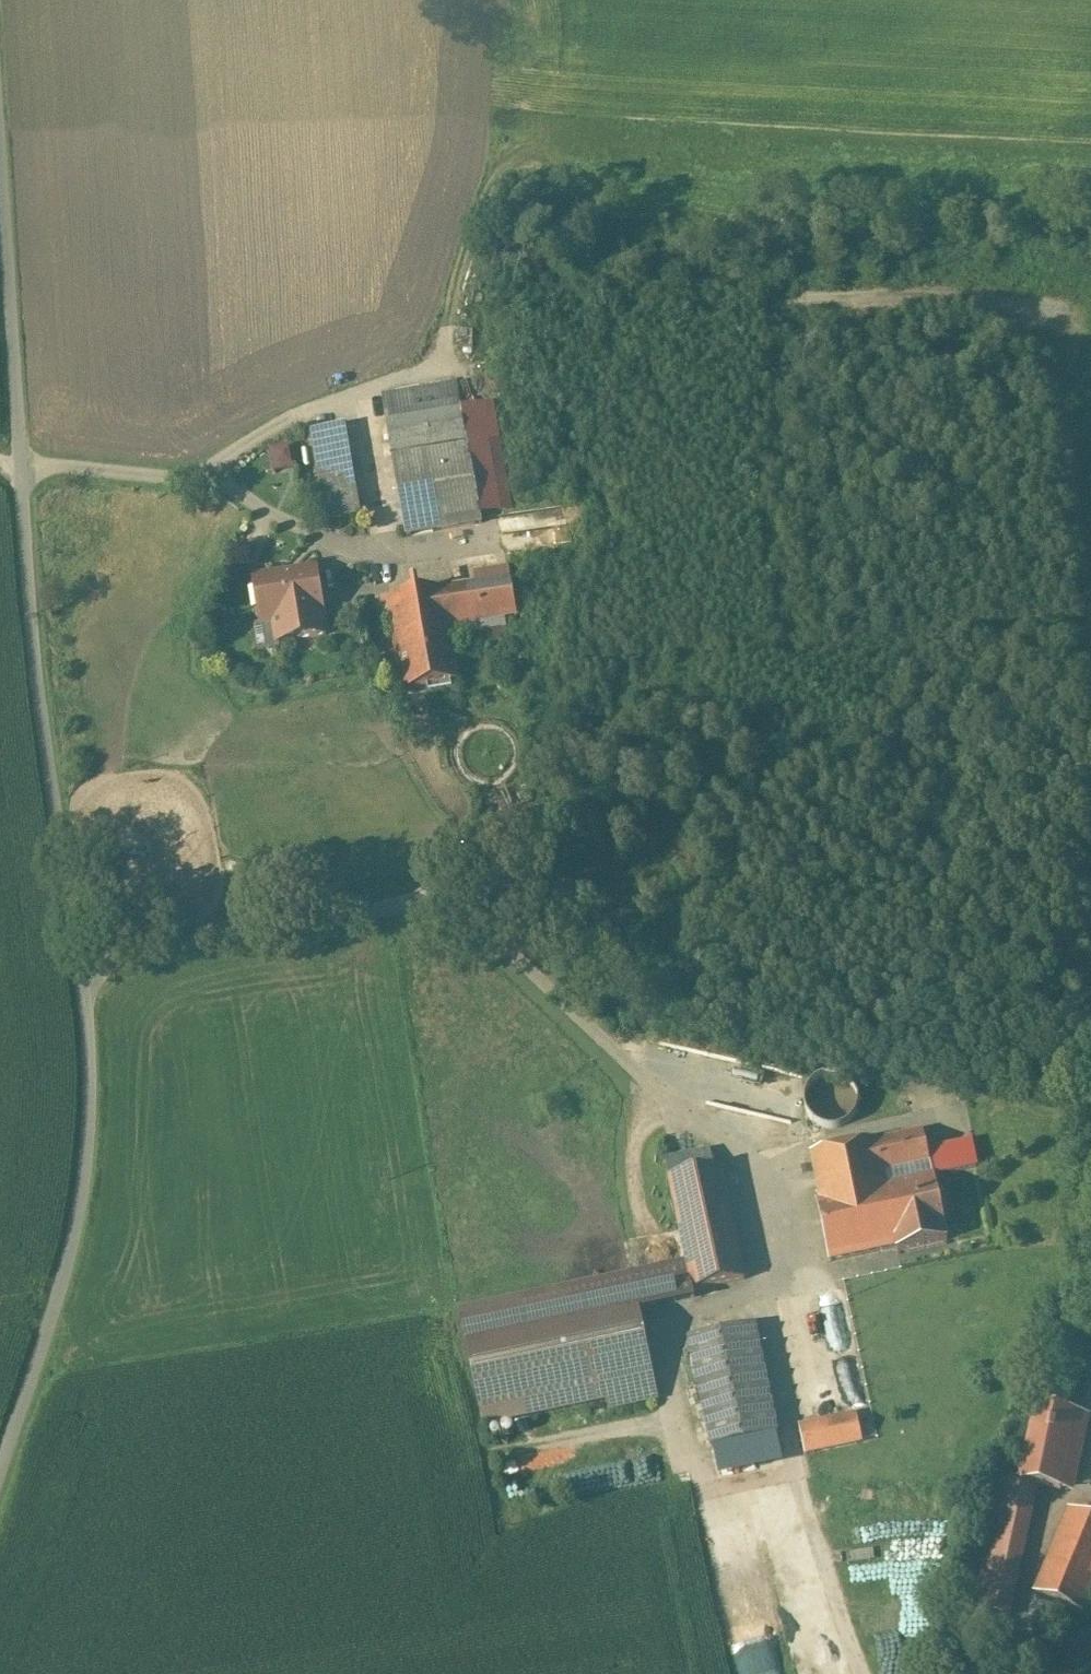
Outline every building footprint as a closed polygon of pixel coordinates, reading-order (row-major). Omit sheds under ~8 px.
[(456,384),(382,397),(406,536),(481,523),(456,384)] [(343,425),(313,431),(328,521),(358,516),(343,425)] [(296,468),(294,446),(272,448),(273,469),(296,468)] [(315,571),(255,580),(262,625),(275,622),(278,643),(325,635),(315,571)] [(442,589),(389,598),(398,651),(395,651),(399,671),(402,671),(405,690),(427,686),(428,692),(452,688),(450,682),(458,680),(448,626),(465,623),(469,644),(507,638),(504,617),(517,615),(510,578),(442,589)] [(819,1082),(819,1111),(859,1111),(859,1082),(819,1082)] [(923,1131),(811,1155),(821,1202),(818,1203),(830,1262),(896,1248),(897,1252),(947,1241),(934,1177),(885,1188),(883,1175),(930,1165),(923,1131)] [(710,1152),(665,1162),(669,1180),(714,1170),(710,1152)] [(714,1170),(669,1180),(680,1232),(687,1264),(693,1291),(744,1280),(720,1169),(714,1170)] [(629,1277),(460,1313),(467,1347),(484,1426),(607,1399),(609,1409),(657,1399),(638,1311),(695,1299),(693,1291),(687,1264),(629,1277)] [(753,1326),(689,1339),(712,1448),(776,1434),(753,1326)] [(1035,1406),(1019,1481),(1019,1482),(1036,1485),(1075,1494),(1090,1418),(1090,1417),(1035,1406)] [(857,1416),(799,1428),(804,1453),(862,1442),(857,1416)] [(999,1477),(970,1609),(1008,1617),(1036,1485),(1019,1482),(1019,1481),(999,1477)] [(911,1511),(910,1531),(949,1532),(950,1512),(911,1511)] [(1071,1512),(1036,1595),(1072,1611),(1082,1614),(1084,1607),(1090,1590),(1090,1521),(1071,1512)] [(917,1542),(917,1561),(943,1561),(943,1542),(917,1542)]
